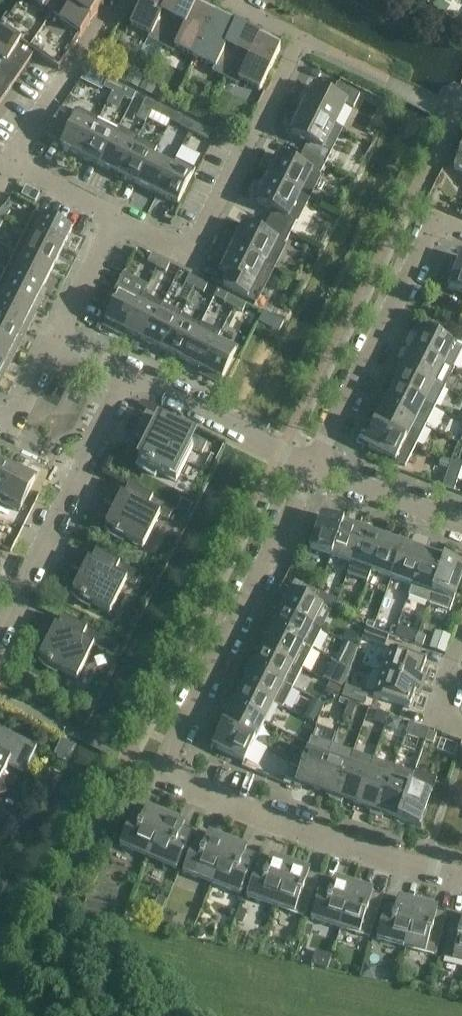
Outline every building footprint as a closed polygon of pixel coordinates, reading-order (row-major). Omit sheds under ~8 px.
[(1,30),(35,53),(34,54),(37,56),(42,59),(58,70),(98,13),(102,6),(103,5),(101,3),(100,3),(96,0),(22,0),(1,30)] [(183,3),(177,0),(143,0),(130,26),(150,36),(147,41),(160,47),(183,3)] [(183,3),(160,47),(174,54),(176,49),(195,59),(215,19),(183,3)] [(225,79),(247,35),(215,19),(195,59),(214,69),(212,73),(225,79)] [(2,60),(0,63),(0,82),(10,89),(34,54),(35,53),(1,30),(0,29),(0,58),(2,60)] [(247,35),(225,79),(238,86),(240,82),(260,92),(280,52),(247,35)] [(131,71),(125,83),(138,89),(144,77),(131,71)] [(145,78),(139,90),(152,96),(158,84),(145,78)] [(113,93),(116,85),(107,81),(103,88),(113,93)] [(10,89),(0,82),(0,104),(10,89)] [(303,111),(334,127),(345,105),(353,109),(360,96),(337,84),(331,96),(310,86),(306,95),(310,97),(303,111)] [(116,85),(113,93),(124,99),(129,101),(133,93),(126,90),(116,85)] [(151,113),(155,105),(146,100),(142,108),(151,113)] [(152,113),(148,121),(166,129),(170,122),(174,114),(164,109),(155,105),(151,113),(152,113)] [(98,120),(79,110),(75,111),(72,116),(74,120),(73,122),(59,114),(48,136),(62,143),(61,147),(80,157),(95,129),(94,128),(98,120)] [(302,154),(325,165),(331,153),(323,149),(334,127),(303,111),(296,125),(291,123),(287,132),(308,143),(302,154)] [(207,113),(203,122),(217,129),(221,120),(207,113)] [(190,132),(194,123),(185,119),(180,127),(190,132)] [(95,129),(80,157),(100,166),(118,130),(98,120),(94,128),(95,129)] [(212,133),(206,130),(194,123),(190,132),(199,136),(201,138),(208,141),(212,133)] [(118,130),(100,166),(119,176),(133,148),(138,139),(119,129),(118,130)] [(138,139),(133,148),(119,176),(138,186),(157,149),(138,139)] [(453,171),(461,174),(461,148),(453,171)] [(325,165),(302,154),(297,165),(276,154),(271,163),(275,166),(268,180),(310,200),(321,177),(320,176),(325,165)] [(172,168),(153,158),(152,158),(138,186),(158,195),(172,168)] [(175,160),(172,168),(158,195),(178,205),(195,170),(175,160)] [(268,223),(290,234),(296,222),(299,223),(310,200),(268,180),(261,194),(257,192),(252,201),(274,211),(268,223)] [(39,194),(26,188),(21,197),(35,204),(39,194)] [(2,220),(4,222),(10,213),(3,208),(0,212),(0,219),(2,220)] [(72,231),(38,213),(35,212),(25,232),(62,251),(72,231)] [(241,234),(234,249),(275,269),(286,246),(285,245),(290,234),(268,223),(262,234),(241,223),(236,232),(241,234)] [(62,251),(25,232),(16,252),(52,270),(62,251)] [(222,261),(218,270),(229,275),(223,287),(233,292),(249,300),(257,305),(264,291),(275,269),(234,249),(227,263),(222,261)] [(52,270),(16,252),(6,271),(42,289),(52,270)] [(151,255),(147,263),(157,268),(161,260),(151,255)] [(460,258),(447,291),(461,296),(461,258),(460,258)] [(161,260),(157,268),(166,273),(170,265),(161,260)] [(42,289),(6,271),(0,283),(0,292),(0,293),(1,292),(5,294),(5,295),(33,309),(33,308),(37,310),(46,291),(42,289)] [(199,281),(195,279),(189,276),(185,284),(195,289),(199,281)] [(208,285),(199,281),(195,289),(204,293),(208,285)] [(106,319),(103,326),(123,336),(125,332),(131,319),(141,299),(121,289),(121,290),(117,297),(106,319)] [(2,317),(27,330),(37,310),(33,308),(33,309),(5,295),(5,294),(1,292),(0,293),(0,316),(2,317)] [(131,319),(125,332),(144,341),(155,319),(158,313),(162,305),(143,295),(141,299),(131,319)] [(228,295),(224,303),(233,308),(237,300),(228,295)] [(237,300),(233,308),(242,313),(246,305),(237,300)] [(155,319),(144,341),(163,351),(177,323),(181,316),(182,314),(162,305),(158,313),(155,319)] [(0,316),(0,341),(2,342),(17,349),(27,330),(2,317),(0,316)] [(177,323),(163,351),(183,361),(200,325),(181,316),(177,323)] [(274,318),(268,328),(279,334),(280,331),(284,323),(274,318)] [(200,325),(183,361),(201,370),(202,370),(219,337),(221,334),(201,324),(200,325)] [(441,326),(436,336),(444,339),(449,330),(441,326)] [(413,349),(452,369),(461,349),(444,339),(436,336),(419,327),(415,334),(419,336),(413,349)] [(201,370),(199,374),(220,385),(238,347),(219,337),(202,370),(201,370)] [(2,342),(0,341),(0,365),(8,369),(17,349),(2,342)] [(402,360),(398,367),(443,389),(453,370),(452,369),(413,349),(406,363),(402,360)] [(400,375),(394,387),(434,407),(443,389),(398,367),(395,373),(400,375)] [(379,405),(426,428),(436,409),(425,403),(425,404),(393,388),(386,401),(382,399),(379,405)] [(380,414),(374,427),(415,447),(424,428),(379,405),(376,412),(380,414)] [(147,442),(138,460),(147,465),(146,467),(176,482),(187,460),(192,450),(202,455),(207,444),(162,422),(158,430),(147,425),(140,438),(147,442)] [(374,427),(364,447),(405,468),(415,447),(374,427)] [(442,460),(439,467),(449,470),(451,463),(442,460)] [(14,470),(0,463),(0,499),(0,498),(1,498),(2,496),(15,470),(14,470)] [(443,488),(454,492),(461,468),(461,466),(451,463),(449,470),(443,488)] [(2,496),(1,498),(0,498),(0,499),(0,503),(19,512),(37,476),(17,466),(14,470),(15,470),(2,496)] [(114,508),(105,526),(114,530),(113,533),(143,548),(159,515),(169,520),(174,510),(129,487),(125,496),(113,490),(107,504),(114,508)] [(181,501),(177,510),(187,515),(192,505),(182,500),(181,501)] [(331,557),(343,524),(321,516),(309,550),(331,557)] [(351,565),(365,527),(358,524),(356,529),(343,524),(331,557),(351,565)] [(368,583),(372,572),(383,538),(370,534),(371,529),(365,527),(351,565),(347,576),(368,583)] [(392,579),(406,541),(399,539),(397,543),(383,538),(372,572),(392,579)] [(412,586),(424,553),(410,548),(412,543),(406,541),(392,579),(412,586)] [(81,574),(72,592),(81,596),(80,599),(110,614),(126,581),(136,586),(141,576),(96,553),(91,562),(80,556),(74,570),(81,574)] [(429,605),(445,560),(446,556),(439,553),(437,558),(424,553),(412,586),(408,598),(429,605)] [(429,605),(450,612),(461,577),(461,566),(445,560),(429,605)] [(288,597),(281,611),(321,631),(331,611),(312,601),(305,598),(290,590),(287,589),(283,595),(288,597)] [(309,589),(305,598),(312,601),(316,592),(309,589)] [(338,605),(336,611),(345,614),(347,608),(339,605),(338,605)] [(264,619),(261,626),(303,647),(312,651),(321,631),(281,611),(274,625),(264,619)] [(48,639),(39,657),(48,662),(47,665),(77,680),(93,647),(103,652),(113,657),(118,647),(108,642),(63,619),(59,627),(47,622),(41,636),(48,639)] [(261,626),(258,631),(268,636),(262,650),(303,670),(312,651),(303,647),(261,626)] [(398,626),(394,637),(414,644),(418,633),(398,626)] [(388,637),(366,629),(362,640),(384,648),(388,637)] [(348,630),(342,641),(354,647),(360,636),(348,631),(348,630)] [(418,635),(415,644),(423,647),(426,638),(418,635)] [(433,637),(429,649),(445,654),(449,643),(433,637)] [(349,646),(340,665),(350,670),(358,649),(349,646)] [(247,667),(293,690),(303,670),(262,650),(255,663),(251,660),(247,667)] [(381,674),(417,687),(426,663),(390,650),(381,674)] [(242,688),(274,704),(274,703),(284,708),(293,690),(247,667),(244,673),(249,676),(242,688)] [(417,687),(381,674),(373,697),(409,710),(417,687)] [(330,684),(325,693),(337,699),(342,690),(330,684)] [(346,687),(342,698),(364,706),(368,695),(346,687)] [(274,704),(242,688),(236,701),(231,699),(228,705),(264,723),(274,704)] [(349,703),(344,716),(352,719),(357,706),(349,703)] [(264,723),(228,705),(225,711),(230,714),(223,727),(254,742),(264,723)] [(309,709),(304,717),(314,722),(318,714),(309,709)] [(381,715),(377,728),(383,731),(388,718),(381,715)] [(390,719),(386,729),(392,731),(398,728),(400,722),(390,719)] [(410,724),(406,734),(417,738),(420,728),(410,724)] [(254,742),(223,727),(213,747),(244,763),(254,742)] [(6,794),(1,778),(8,765),(24,773),(37,747),(0,729),(0,796),(6,794)] [(428,733),(425,742),(433,745),(436,736),(429,733),(428,733)] [(303,761),(301,769),(294,787),(301,790),(303,786),(317,791),(333,746),(312,738),(307,749),(303,761)] [(61,740),(55,752),(68,759),(74,747),(61,740)] [(300,744),(296,751),(303,754),(307,747),(300,744)] [(336,802),(350,765),(349,765),(353,753),(333,746),(317,791),(330,796),(329,800),(336,802)] [(301,769),(303,761),(294,757),(291,765),(301,769)] [(376,817),(395,767),(373,759),(369,771),(357,805),(370,810),(369,814),(376,817)] [(357,805),(369,771),(350,765),(336,802),(342,804),(343,800),(357,805)] [(399,820),(416,771),(415,771),(414,774),(395,767),(376,817),(383,819),(385,815),(399,820)] [(416,771),(399,820),(420,827),(437,779),(416,771)] [(148,859),(167,817),(147,808),(146,812),(137,808),(120,847),(148,859)] [(167,817),(148,859),(176,871),(193,832),(183,827),(184,824),(167,817)] [(211,885),(228,842),(209,834),(208,838),(199,835),(183,874),(211,885)] [(228,842),(211,885),(240,896),(255,856),(245,852),(246,849),(228,842)] [(276,908),(291,864),(272,858),(271,862),(261,858),(247,898),(276,908)] [(291,864),(276,908),(304,918),(318,878),(308,875),(310,871),(291,864)] [(340,930),(354,885),(335,880),(334,883),(324,880),(311,921),(340,930)] [(354,885),(340,930),(369,939),(382,898),(371,895),(372,891),(354,885)] [(159,898),(154,909),(162,913),(167,901),(159,898)] [(406,949),(419,905),(398,899),(398,903),(388,900),(377,942),(406,949)] [(86,902),(84,911),(96,914),(98,905),(86,902)] [(419,905),(406,949),(435,957),(446,916),(436,913),(437,910),(419,905)] [(239,909),(235,921),(242,924),(247,912),(239,909)] [(163,915),(158,927),(168,931),(171,923),(169,917),(163,915)] [(452,918),(443,959),(461,964),(461,920),(452,918)] [(195,931),(195,935),(197,939),(202,939),(205,936),(205,932),(202,929),(199,929),(195,931)] [(365,965),(363,976),(374,979),(375,973),(371,967),(365,965)]
